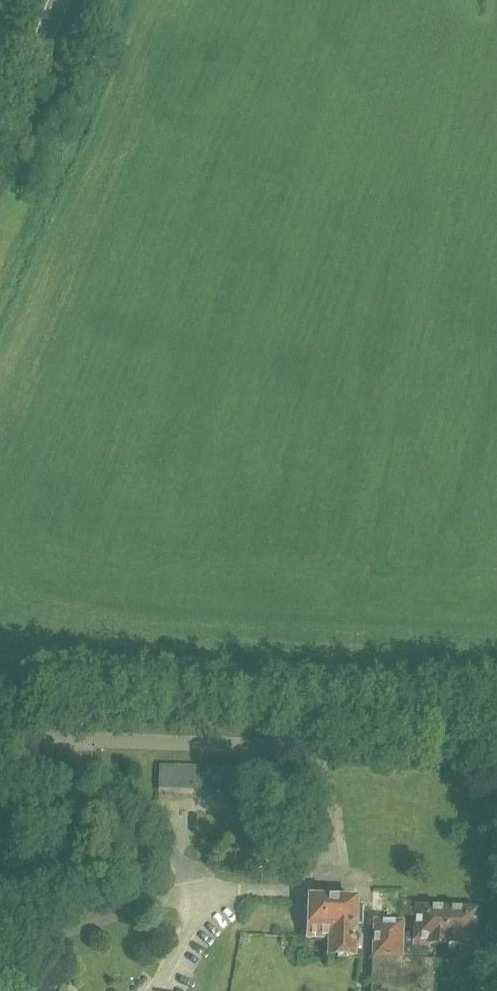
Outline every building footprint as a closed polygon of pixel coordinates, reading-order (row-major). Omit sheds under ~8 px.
[(143,751),(142,757),(132,756),(132,764),(152,765),(153,752),(143,751)] [(158,790),(234,792),(233,767),(158,765),(158,790)] [(2,843),(7,849),(16,842),(11,836),(2,843)] [(329,956),(354,957),(355,925),(362,925),(363,901),(309,900),(308,937),(330,937),(329,956)] [(432,960),(428,960),(428,948),(475,949),(477,909),(415,907),(414,936),(402,936),(402,923),(374,922),(372,990),(431,990),(432,960)]
